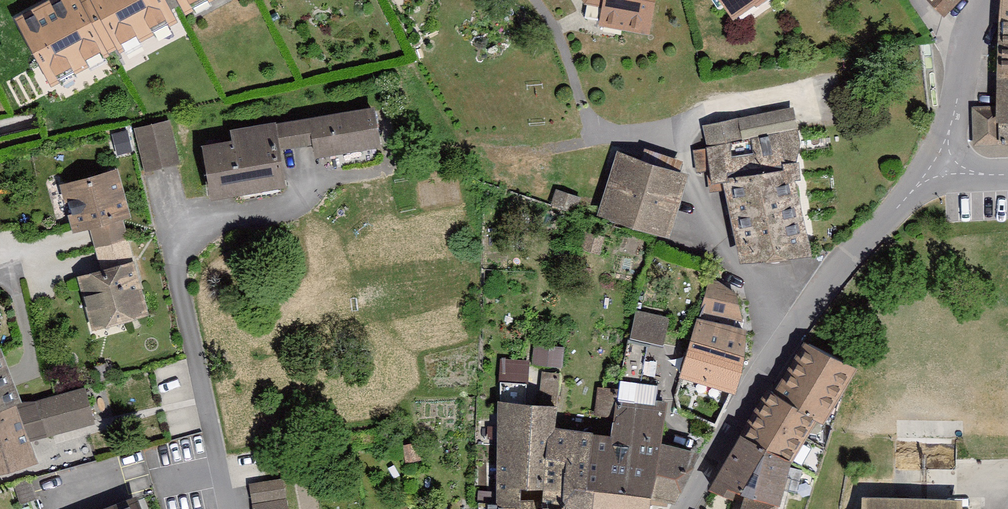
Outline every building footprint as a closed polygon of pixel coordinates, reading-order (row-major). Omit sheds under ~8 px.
[(12,19),(53,97),(112,66),(77,0),(48,0),(12,19)] [(123,58),(180,29),(165,0),(93,0),(123,58)] [(187,15),(215,0),(179,0),(187,15)] [(587,5),(604,9),(601,27),(651,36),(658,0),(585,0),(587,5)] [(736,20),(764,0),(722,0),(736,20)] [(945,14),(958,0),(928,0),(945,14)] [(997,140),(1007,144),(1007,0),(1004,0),(997,140)] [(233,141),(205,145),(212,198),(287,188),(281,149),(314,144),(316,157),(382,148),(376,108),(231,129),(233,141)] [(795,110),(706,128),(714,184),(727,183),(747,261),(812,255),(796,171),(801,145),(795,110)] [(171,122),(136,128),(144,169),(179,163),(171,122)] [(689,176),(619,154),(602,217),(670,238),(689,176)] [(119,171),(63,185),(74,231),(91,226),(103,272),(81,278),(93,329),(149,315),(125,219),(130,218),(119,171)] [(729,284),(713,279),(677,396),(681,414),(719,428),(738,392),(748,333),(741,296),(729,284)] [(654,500),(675,502),(705,454),(694,450),(662,445),(669,407),(656,406),(660,385),(643,383),(650,344),(665,347),(671,318),(637,311),(631,342),(628,341),(620,389),(599,387),(592,429),(556,426),(559,418),(562,375),(545,374),(542,404),(526,402),(527,377),(499,377),(499,505),(481,504),(481,508),(653,508),(654,500)] [(806,342),(771,391),(819,419),(826,422),(856,370),(806,342)] [(533,362),(561,364),(562,347),(534,345),(533,362)] [(19,401),(0,353),(0,409),(19,401)] [(0,412),(0,470),(37,460),(31,440),(99,423),(88,386),(0,412)] [(794,461),(819,419),(771,391),(711,489),(735,501),(738,493),(747,497),(743,508),(780,508),(794,461)] [(251,508),(287,508),(285,478),(249,481),(251,508)] [(863,498),(862,508),(965,508),(965,500),(863,498)] [(113,508),(141,508),(138,500),(113,508)]
